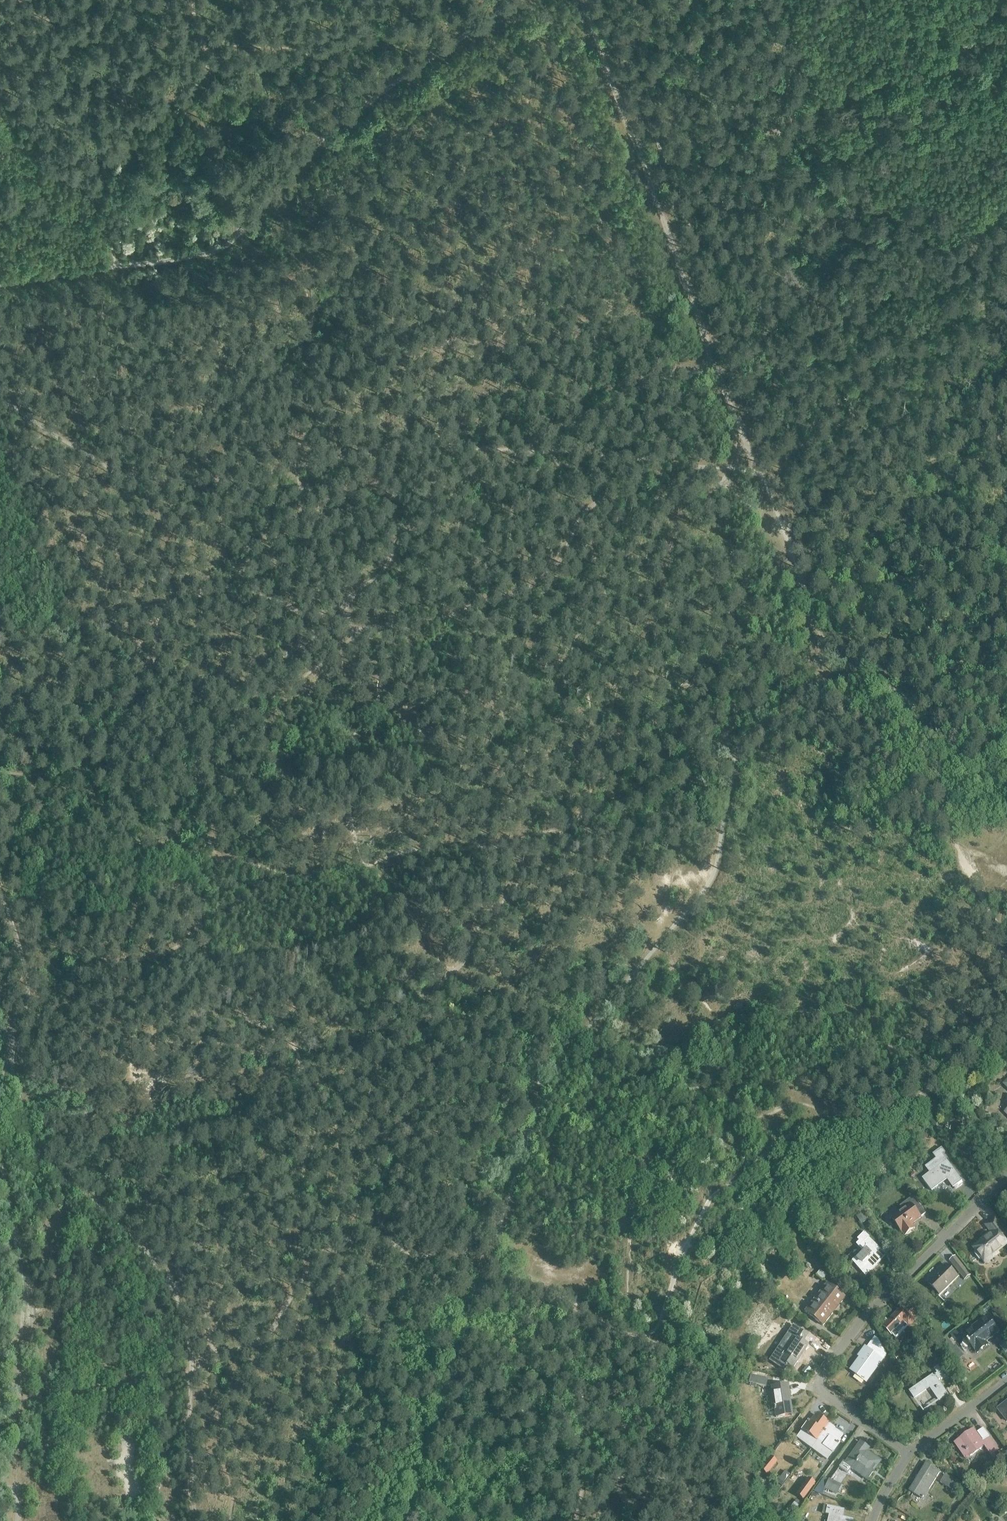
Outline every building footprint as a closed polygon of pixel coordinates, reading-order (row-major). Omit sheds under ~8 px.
[(942,1148),(933,1155),(937,1160),(945,1153),(942,1148)] [(943,1164),(922,1179),(932,1192),(944,1183),(943,1182),(946,1179),(953,1188),(962,1182),(947,1161),(943,1164)] [(913,1222),(914,1222),(920,1218),(915,1211),(920,1208),(912,1197),(907,1201),(910,1205),(891,1219),(901,1232),(902,1231),(905,1236),(914,1229),(910,1224),(913,1222)] [(862,1209),(858,1202),(851,1207),(855,1213),(862,1225),(869,1220),(862,1209)] [(983,1259),(985,1262),(998,1253),(997,1251),(1005,1244),(1000,1237),(1005,1233),(995,1219),(987,1225),(992,1232),(980,1241),(981,1243),(974,1248),(975,1249),(974,1253),(979,1260),(983,1259)] [(877,1265),(886,1256),(868,1239),(869,1238),(864,1232),(856,1240),(858,1242),(855,1245),(862,1252),(853,1261),(859,1269),(861,1267),(868,1274),(877,1265)] [(956,1269),(964,1280),(970,1276),(961,1264),(956,1269)] [(928,1283),(940,1295),(958,1277),(946,1265),(928,1283)] [(816,1275),(823,1281),(827,1276),(820,1270),(816,1275)] [(832,1291),(827,1287),(815,1303),(818,1305),(809,1317),(822,1326),(831,1314),(828,1311),(836,1301),(839,1304),(843,1299),(832,1291)] [(913,1310),(910,1314),(902,1307),(883,1327),(891,1335),(902,1323),(908,1328),(916,1320),(915,1319),(919,1316),(913,1310)] [(973,1349),(977,1353),(987,1345),(985,1343),(998,1333),(986,1318),(963,1336),(965,1338),(963,1340),(962,1342),(962,1345),(966,1350),(969,1351),(971,1350),(973,1349)] [(786,1365),(792,1369),(807,1346),(802,1343),(806,1336),(796,1329),(791,1335),(794,1337),(779,1360),(776,1358),(773,1364),(783,1370),(786,1365)] [(861,1356),(850,1371),(866,1383),(881,1363),(881,1360),(885,1355),(871,1340),(864,1348),(859,1355),(861,1356)] [(939,1401),(947,1395),(938,1382),(947,1376),(940,1365),(934,1369),(936,1373),(909,1392),(914,1398),(930,1387),(939,1401)] [(748,1383),(765,1387),(766,1380),(750,1377),(748,1383)] [(771,1387),(776,1418),(791,1415),(786,1385),(771,1387)] [(997,1409),(1006,1422),(1006,1401),(997,1409)] [(802,1431),(797,1438),(810,1447),(812,1448),(829,1425),(823,1421),(823,1422),(814,1416),(809,1423),(807,1422),(801,1431),(802,1431)] [(829,1425),(812,1448),(826,1459),(831,1453),(832,1453),(838,1444),(836,1443),(842,1436),(834,1430),(834,1429),(829,1425)] [(989,1438),(982,1443),(973,1430),(954,1443),(965,1460),(984,1446),(990,1456),(998,1451),(989,1438)] [(843,1462),(839,1467),(847,1474),(851,1469),(866,1480),(872,1472),(870,1471),(873,1467),(875,1468),(880,1461),(866,1452),(868,1449),(859,1442),(848,1458),(845,1463),(843,1462)] [(909,1491),(923,1500),(940,1472),(926,1463),(909,1491)] [(765,1465),(756,1478),(763,1483),(772,1469),(765,1465)] [(940,1483),(953,1491),(958,1483),(945,1475),(940,1483)] [(803,1500),(814,1483),(808,1479),(796,1495),(803,1500)] [(852,1520),(842,1517),(843,1510),(826,1506),(824,1514),(828,1515),(827,1520),(852,1520)]
